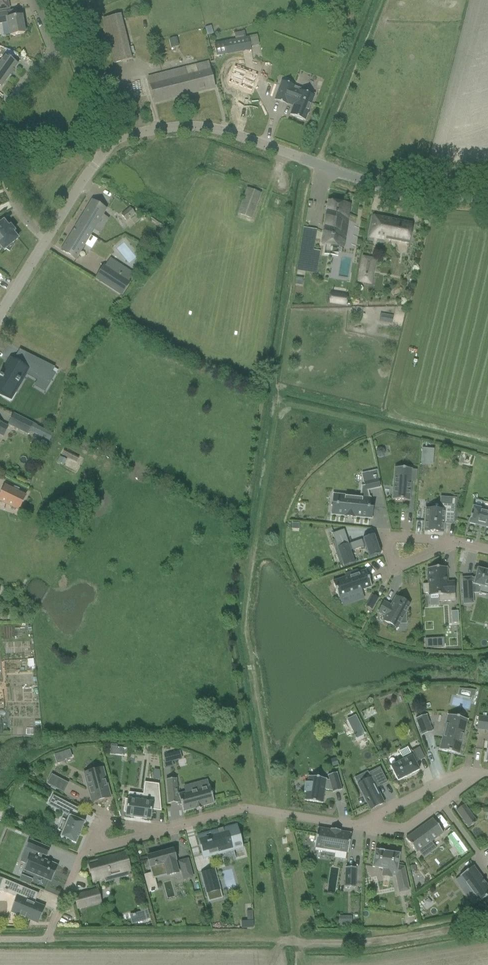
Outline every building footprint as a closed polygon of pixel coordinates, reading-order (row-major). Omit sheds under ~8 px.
[(9,9),(8,0),(0,0),(0,11),(9,9)] [(10,36),(25,34),(22,16),(17,17),(16,10),(0,13),(0,25),(3,24),(8,23),(10,36)] [(103,19),(115,63),(132,59),(121,14),(103,19)] [(225,42),(228,54),(252,50),(249,38),(225,42)] [(2,87),(10,75),(11,76),(14,71),(18,65),(12,60),(17,54),(18,54),(4,49),(3,51),(0,49),(0,58),(3,60),(0,64),(0,86),(2,87)] [(148,77),(155,103),(214,88),(212,78),(208,63),(196,65),(198,73),(187,75),(186,68),(148,77)] [(237,64),(230,81),(254,90),(260,73),(237,64)] [(290,115),(305,121),(314,97),(294,89),(295,86),(282,81),(275,100),(288,105),(289,101),(295,103),(290,115)] [(238,214),(252,219),(261,194),(247,189),(238,214)] [(92,201),(61,251),(76,259),(106,210),(92,201)] [(329,201),(322,245),(343,249),(350,204),(329,201)] [(121,215),(127,222),(135,214),(130,208),(121,215)] [(373,216),(369,237),(386,241),(386,239),(409,244),(413,224),(373,216)] [(10,252),(15,244),(14,242),(18,239),(13,233),(15,231),(11,226),(9,228),(4,221),(1,224),(0,223),(0,245),(4,250),(6,249),(10,252)] [(296,270),(317,273),(320,250),(314,249),(317,229),(303,227),(296,270)] [(376,260),(363,257),(358,282),(371,284),(376,260)] [(342,276),(347,277),(350,260),(342,258),(340,268),(339,268),(338,271),(343,272),(342,276)] [(105,264),(95,279),(122,296),(131,282),(132,282),(130,280),(114,270),(118,264),(110,259),(106,265),(105,264)] [(296,278),(295,285),(302,286),(303,279),(296,278)] [(331,293),(329,304),(345,306),(347,296),(331,293)] [(392,324),(393,316),(380,314),(379,322),(392,324)] [(0,377),(0,393),(10,399),(15,391),(12,389),(16,382),(18,383),(20,380),(18,379),(25,368),(47,381),(52,372),(55,368),(26,353),(26,354),(19,364),(13,360),(11,359),(1,375),(0,376),(0,377)] [(8,425),(28,434),(33,424),(14,414),(8,425)] [(35,443),(41,446),(43,440),(34,435),(31,442),(34,444),(35,443)] [(375,452),(377,456),(380,458),(384,457),(385,454),(384,450),(381,448),(377,449),(375,452)] [(57,462),(64,466),(67,461),(60,457),(57,462)] [(417,470),(395,469),(392,500),(410,501),(411,482),(416,483),(417,470)] [(333,505),(332,515),(345,516),(347,517),(347,516),(352,517),(355,517),(371,519),(372,509),(369,508),(370,498),(369,498),(367,490),(380,487),(376,472),(363,475),(365,487),(362,487),(361,497),(340,495),(339,505),(333,505)] [(19,511),(26,496),(5,485),(0,495),(0,502),(19,511)] [(66,497),(73,509),(83,504),(77,491),(66,497)] [(426,509),(424,532),(443,533),(444,523),(453,524),(455,499),(452,499),(451,505),(441,504),(440,510),(426,509)] [(484,527),(487,528),(487,508),(482,507),(481,510),(473,508),(471,517),(470,516),(470,519),(469,524),(477,526),(484,528),(484,527)] [(336,532),(332,533),(344,567),(355,563),(351,551),(365,546),(369,558),(381,554),(374,535),(349,544),(346,536),(335,539),(333,534),(336,533),(336,532)] [(446,567),(427,568),(428,584),(423,585),(423,594),(429,593),(429,596),(438,596),(439,602),(455,601),(455,594),(454,582),(447,582),(446,567)] [(462,578),(464,604),(473,603),(473,593),(479,593),(479,594),(487,596),(487,570),(486,569),(486,570),(486,571),(478,569),(475,579),(472,579),(472,578),(462,578)] [(346,577),(333,582),(338,598),(372,587),(366,570),(354,574),(353,572),(345,575),(346,577)] [(371,596),(366,607),(371,610),(377,599),(371,596)] [(391,606),(384,602),(378,613),(385,616),(383,622),(397,629),(410,604),(396,597),(391,606)] [(444,647),(443,639),(426,640),(426,648),(444,647)] [(458,696),(474,699),(475,691),(459,688),(458,696)] [(355,715),(347,720),(354,734),(363,729),(355,715)] [(422,735),(422,736),(432,732),(432,731),(426,716),(426,715),(416,719),(422,735)] [(439,750),(459,755),(459,754),(467,720),(468,720),(448,715),(448,716),(440,750),(439,749),(439,750)] [(478,716),(477,729),(487,731),(487,718),(478,716)] [(407,747),(399,752),(403,760),(390,767),(398,781),(406,777),(411,775),(411,774),(419,770),(415,763),(418,762),(417,760),(413,752),(410,753),(407,747)] [(54,754),(57,764),(74,760),(71,749),(54,754)] [(181,752),(163,754),(165,768),(176,767),(175,760),(182,759),(181,752)] [(359,786),(358,786),(363,796),(367,803),(370,811),(384,804),(384,803),(375,785),(385,780),(387,782),(386,783),(387,783),(380,768),(369,773),(371,778),(367,780),(367,781),(359,786)] [(92,802),(111,797),(110,797),(104,773),(98,775),(97,771),(97,770),(84,773),(84,774),(89,789),(88,789),(88,790),(90,789),(91,794),(89,794),(90,795),(92,802)] [(308,777),(308,782),(305,782),(303,792),(306,792),(305,800),(304,800),(304,801),(323,804),(323,803),(325,790),(333,791),(333,792),(332,792),(333,793),(342,790),(341,790),(337,774),(337,773),(328,776),(329,780),(327,780),(327,779),(308,776),(308,777)] [(48,784),(64,792),(68,784),(52,776),(48,784)] [(189,792),(178,795),(176,779),(166,780),(168,804),(177,803),(178,805),(181,805),(183,812),(196,808),(196,810),(202,808),(202,807),(214,804),(209,786),(199,789),(197,783),(188,786),(189,792)] [(128,800),(125,799),(124,812),(127,813),(126,816),(125,816),(134,818),(142,819),(150,820),(151,819),(150,819),(151,808),(161,809),(159,786),(152,785),(151,796),(129,793),(128,800)] [(55,804),(53,808),(69,816),(67,821),(62,819),(58,830),(62,832),(60,837),(76,844),(85,822),(76,818),(80,809),(58,798),(56,802),(55,802),(54,803),(55,804)] [(464,805),(456,811),(461,817),(469,811),(464,805)] [(433,819),(406,838),(416,853),(443,834),(433,819)] [(197,835),(203,860),(244,849),(237,824),(197,835)] [(331,830),(318,828),(314,848),(348,853),(351,833),(340,832),(340,831),(331,829),(331,830)] [(29,840),(26,847),(33,851),(31,854),(24,870),(51,882),(58,866),(40,858),(42,855),(47,857),(50,849),(29,840)] [(173,850),(147,857),(152,875),(166,871),(167,876),(179,873),(178,872),(182,871),(184,879),(193,877),(188,861),(179,864),(180,864),(176,865),(175,863),(176,862),(173,850)] [(373,867),(372,867),(383,869),(382,876),(392,878),(392,875),(396,876),(397,884),(402,883),(401,877),(406,876),(404,867),(397,866),(399,855),(399,854),(384,852),(384,851),(379,850),(379,851),(375,851),(373,867)] [(125,852),(88,862),(93,882),(104,879),(105,883),(112,881),(112,879),(121,876),(121,878),(130,876),(127,861),(127,862),(128,862),(125,852)] [(457,879),(462,886),(460,887),(467,896),(472,893),(478,902),(479,903),(487,896),(487,886),(474,867),(474,866),(459,877),(460,877),(457,879)] [(356,868),(346,868),(345,887),(355,888),(356,868)] [(215,869),(200,873),(208,902),(223,898),(215,869)] [(2,878),(0,882),(0,890),(17,897),(11,912),(38,924),(45,907),(34,903),(38,894),(39,894),(2,878)] [(98,890),(74,896),(78,909),(101,903),(98,890)] [(129,913),(131,924),(150,920),(148,910),(129,913)] [(339,916),(339,927),(351,927),(352,916),(339,916)]
